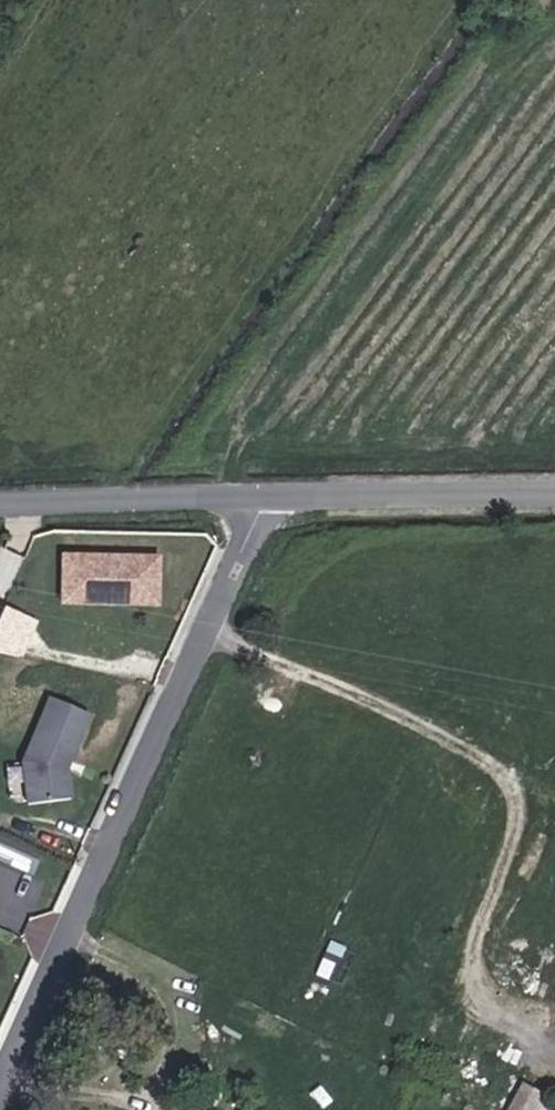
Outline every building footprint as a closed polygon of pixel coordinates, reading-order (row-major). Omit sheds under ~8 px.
[(164,552),(61,550),(60,602),(163,605),(164,552)] [(37,616),(2,605),(0,611),(0,648),(25,656),(37,616)] [(93,796),(89,765),(86,762),(91,755),(95,758),(125,716),(90,691),(45,754),(50,801),(93,796)] [(50,801),(45,754),(23,751),(28,798),(50,801)] [(548,1101),(521,1087),(510,1109),(544,1109),(548,1101)]
